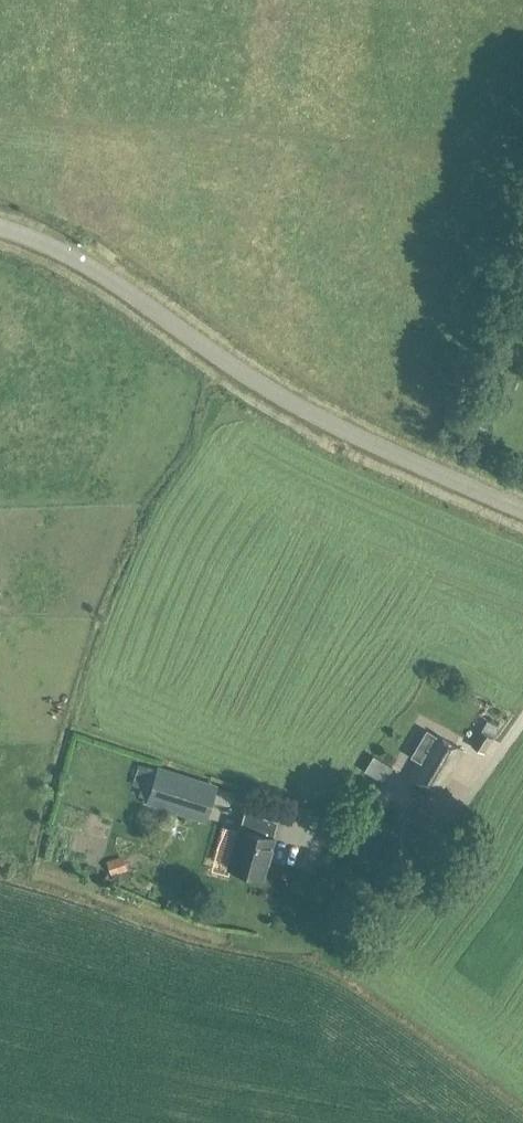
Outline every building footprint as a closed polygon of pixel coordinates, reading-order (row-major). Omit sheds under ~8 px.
[(483,753),(498,727),(486,720),(471,746),(483,753)] [(464,751),(439,736),(427,729),(410,757),(422,764),(414,778),(439,793),(464,751)] [(210,784),(159,769),(148,803),(199,819),(210,784)] [(416,851),(434,823),(411,807),(391,836),(416,851)] [(238,839),(236,839),(228,868),(264,878),(279,822),(246,812),(238,839)] [(354,837),(377,851),(390,831),(368,817),(354,837)]
